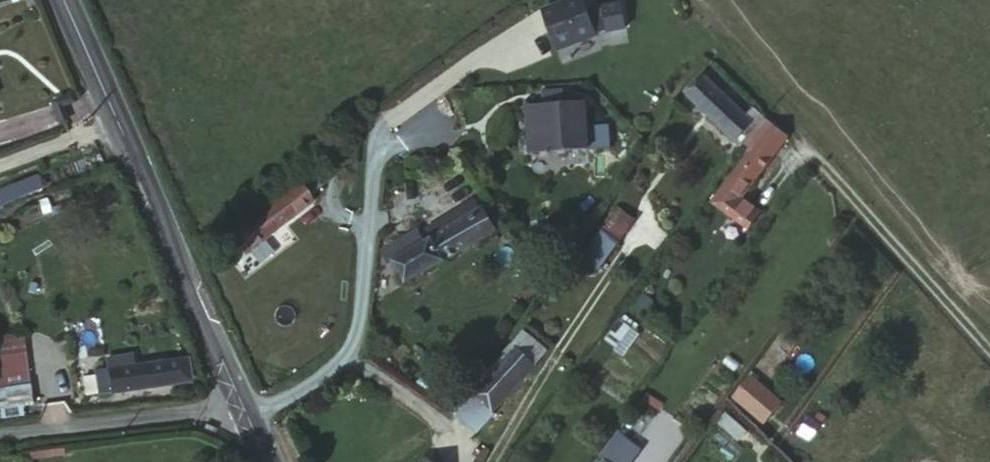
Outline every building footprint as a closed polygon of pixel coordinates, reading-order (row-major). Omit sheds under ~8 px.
[(593,46),(579,5),(560,12),(561,15),(540,22),(552,59),(593,46)] [(763,125),(749,109),(742,118),(704,76),(687,96),(743,150),(763,125)] [(532,154),(589,152),(585,102),(528,105),(532,154)] [(763,125),(743,150),(750,157),(757,149),(773,162),(785,148),(763,125)] [(757,149),(750,157),(709,207),(726,224),(740,205),(773,162),(757,149)] [(238,261),(317,202),(306,184),(227,244),(238,261)] [(740,205),(726,224),(741,237),(755,221),(740,205)] [(408,258),(395,266),(407,289),(492,239),(480,214),(408,258)] [(591,284),(623,236),(610,224),(575,271),(591,284)] [(386,270),(395,266),(408,258),(402,246),(380,259),(386,270)] [(640,285),(631,298),(648,309),(657,295),(640,285)] [(629,341),(616,329),(600,349),(612,361),(629,341)] [(1,354),(0,354),(0,409),(33,404),(26,351),(24,335),(0,338),(1,354)] [(500,427),(552,356),(534,341),(480,411),(500,427)] [(89,385),(110,382),(112,395),(191,381),(185,354),(133,362),(130,347),(96,352),(97,367),(87,368),(89,385)] [(679,364),(670,357),(642,393),(651,400),(679,364)] [(781,405),(752,376),(734,395),(766,425),(781,405)] [(610,433),(590,457),(595,461),(625,461),(633,452),(610,433)]
